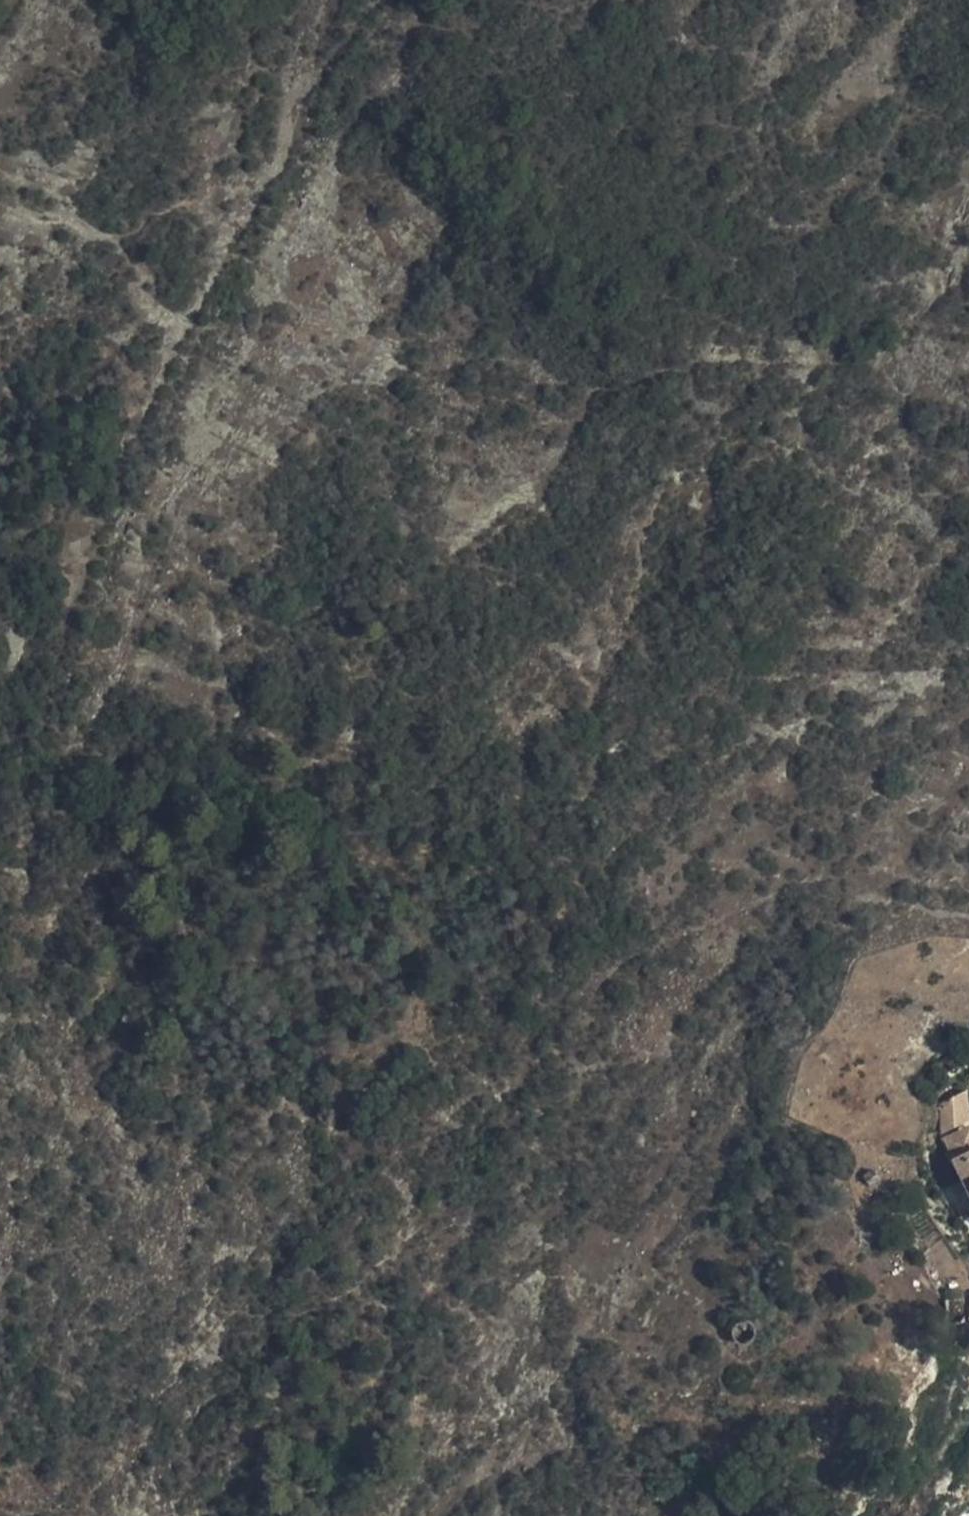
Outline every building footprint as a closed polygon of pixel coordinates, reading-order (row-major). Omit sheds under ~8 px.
[(943,1136),(963,1177),(968,1191),(968,1124),(943,1136)] [(963,1177),(952,1183),(961,1202),(968,1198),(968,1191),(963,1177)]
